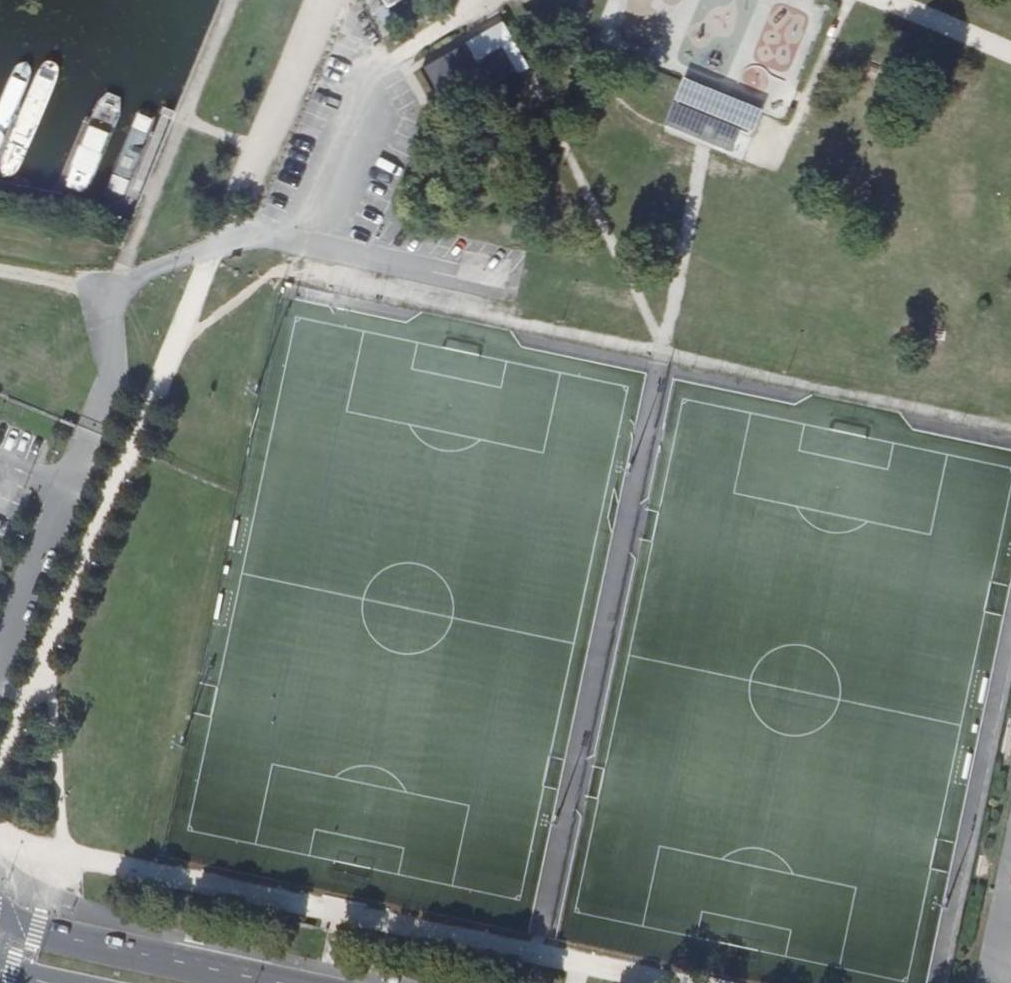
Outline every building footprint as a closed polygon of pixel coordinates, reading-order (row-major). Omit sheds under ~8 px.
[(389,9),(405,0),(384,0),(389,9)] [(521,74),(507,48),(480,63),(469,45),(425,69),(451,114),(521,74)] [(687,83),(679,104),(671,123),(735,150),(743,131),(752,135),(761,113),(687,83)]
